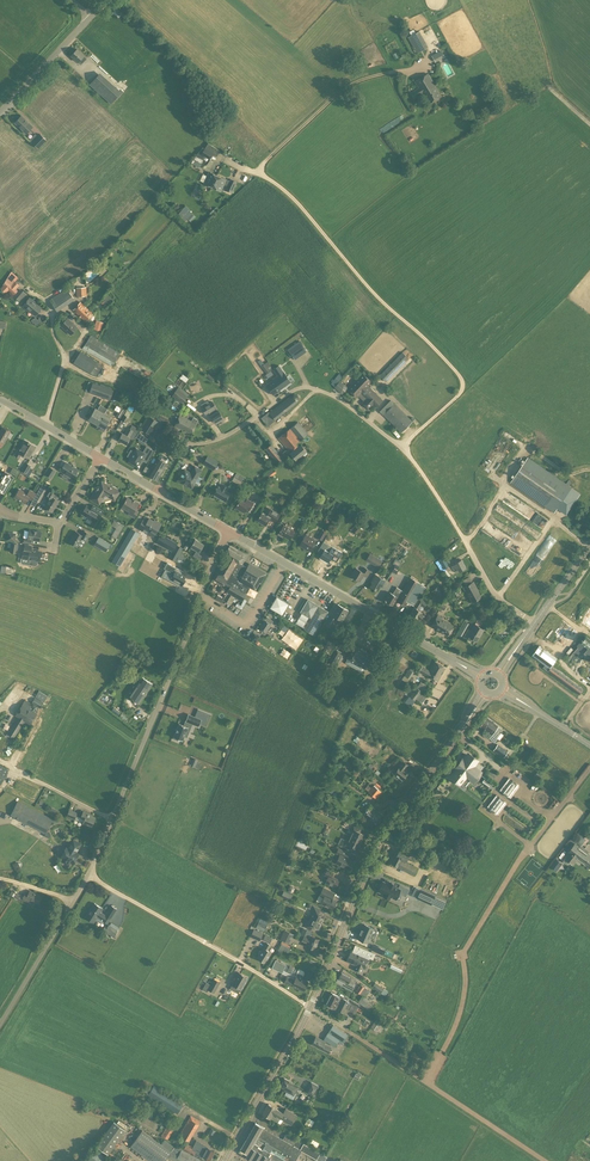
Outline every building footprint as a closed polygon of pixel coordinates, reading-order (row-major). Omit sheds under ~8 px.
[(408,38),(417,53),(428,47),(419,31),(408,38)] [(71,55),(78,62),(81,64),(86,59),(83,56),(84,55),(77,49),(71,55)] [(432,56),(435,62),(445,57),(441,50),(432,56)] [(414,98),(422,93),(423,94),(423,93),(429,103),(440,96),(435,87),(435,86),(428,73),(415,81),(419,88),(410,93),(414,98)] [(99,75),(90,84),(111,103),(119,94),(99,75)] [(22,115),(15,122),(26,133),(33,126),(22,115)] [(32,142),(38,149),(46,140),(40,134),(37,136),(35,134),(30,140),(32,142)] [(201,154),(209,159),(213,154),(217,156),(220,151),(208,143),(201,154)] [(209,172),(204,183),(206,186),(209,187),(211,186),(221,190),(223,185),(227,186),(225,190),(232,193),(237,182),(230,179),(229,181),(225,180),(226,179),(209,172)] [(189,224),(196,216),(192,213),(185,220),(189,224)] [(5,294),(9,289),(14,294),(17,290),(15,289),(19,285),(14,282),(15,281),(9,275),(3,285),(0,289),(5,294)] [(76,288),(77,297),(87,296),(86,287),(76,288)] [(21,288),(14,296),(20,301),(27,294),(21,288)] [(57,311),(74,299),(66,288),(49,300),(57,311)] [(107,295),(102,300),(107,306),(113,300),(107,295)] [(30,297),(23,306),(30,312),(30,311),(35,316),(42,308),(37,304),(37,303),(30,297)] [(80,302),(73,310),(77,314),(85,321),(92,314),(80,302)] [(36,326),(42,322),(40,318),(37,320),(36,317),(31,320),(33,323),(34,323),(36,326)] [(77,328),(67,318),(61,325),(70,335),(77,328)] [(96,321),(93,330),(101,333),(103,324),(96,321)] [(91,335),(83,349),(112,366),(120,353),(91,335)] [(295,359),(307,351),(306,350),(308,349),(305,345),(303,346),(299,341),(287,349),(295,359)] [(73,363),(90,373),(96,377),(103,365),(97,361),(81,351),(73,363)] [(379,375),(386,382),(409,358),(402,352),(379,375)] [(267,374),(270,371),(265,363),(261,366),(267,374)] [(291,384),(283,372),(278,365),(273,369),(277,375),(273,379),(273,380),(266,385),(273,395),(280,390),(281,391),(291,384)] [(376,407),(383,400),(367,386),(371,382),(363,374),(357,381),(357,380),(348,389),(357,398),(359,396),(365,401),(362,403),(369,409),(373,405),(376,407)] [(331,383),(335,387),(340,381),(335,378),(331,383)] [(340,381),(335,387),(334,388),(342,394),(348,387),(340,381)] [(89,393),(110,400),(114,390),(93,382),(89,393)] [(195,382),(191,387),(196,392),(200,386),(195,382)] [(172,395),(182,403),(188,396),(180,390),(181,388),(179,386),(172,395)] [(267,426),(298,402),(292,394),(270,412),(269,411),(261,418),(267,426)] [(175,400),(173,404),(179,408),(182,404),(175,400)] [(413,422),(395,404),(391,400),(379,411),(384,416),(401,433),(413,422)] [(218,411),(215,408),(216,407),(213,401),(209,404),(207,401),(203,404),(204,406),(202,408),(205,414),(208,412),(215,423),(223,419),(218,411)] [(95,408),(89,420),(98,425),(96,427),(103,431),(105,428),(111,419),(104,415),(105,413),(95,408)] [(120,408),(116,416),(121,419),(125,411),(120,408)] [(118,427),(122,429),(126,422),(129,417),(124,414),(117,427),(118,427)] [(162,421),(160,424),(166,426),(169,419),(160,415),(158,419),(162,421)] [(149,416),(141,429),(150,435),(155,428),(159,422),(149,416)] [(191,434),(196,424),(196,423),(197,421),(196,420),(194,419),(193,420),(192,422),(180,416),(175,426),(191,434)] [(286,457),(290,453),(296,460),(307,451),(301,444),(303,442),(302,441),(308,434),(298,422),(279,438),(287,450),(286,450),(283,453),(286,457)] [(126,444),(130,438),(133,440),(139,429),(132,425),(130,428),(128,427),(124,434),(122,433),(118,440),(126,444)] [(2,447),(10,432),(3,427),(0,432),(0,446),(2,447)] [(25,440),(20,450),(18,448),(14,455),(20,458),(22,454),(29,458),(36,446),(25,440)] [(284,459),(271,444),(266,449),(278,464),(284,459)] [(137,449),(129,461),(137,466),(139,463),(140,464),(142,460),(147,463),(154,450),(147,445),(143,453),(137,449)] [(160,455),(158,458),(148,475),(157,481),(167,464),(167,463),(169,460),(168,458),(162,454),(160,455)] [(202,464),(214,470),(219,462),(207,455),(202,464)] [(528,457),(510,483),(554,513),(572,487),(528,457)] [(60,471),(73,478),(75,476),(76,476),(77,475),(78,474),(77,473),(78,470),(66,462),(60,471)] [(21,470),(27,473),(31,466),(26,463),(21,470)] [(45,474),(51,478),(56,471),(50,467),(45,474)] [(184,470),(178,480),(192,488),(202,471),(195,467),(191,473),(184,470)] [(261,486),(277,472),(272,467),(263,474),(264,475),(257,481),(261,486)] [(4,493),(7,487),(14,477),(9,474),(5,472),(0,480),(0,491),(4,493)] [(237,472),(232,480),(241,486),(246,478),(237,472)] [(270,488),(276,484),(272,478),(266,483),(270,488)] [(108,487),(102,483),(100,484),(90,499),(98,504),(101,500),(110,497),(113,499),(118,491),(109,486),(108,487)] [(230,493),(226,491),(228,487),(223,484),(220,487),(219,487),(214,495),(225,501),(230,493)] [(39,490),(34,498),(38,500),(45,488),(41,486),(39,490)] [(30,489),(27,493),(19,489),(14,497),(25,504),(28,498),(32,500),(36,493),(30,489)] [(52,511),(59,501),(58,500),(61,496),(49,489),(45,496),(50,498),(44,506),(47,508),(47,509),(47,510),(48,511),(49,511),(50,510),(52,511)] [(243,513),(246,509),(249,511),(254,502),(247,498),(244,502),(240,499),(235,508),(243,513)] [(138,511),(135,509),(139,503),(135,501),(134,502),(129,499),(124,508),(130,512),(129,514),(135,517),(138,511)] [(93,505),(91,508),(86,506),(82,514),(93,520),(96,515),(100,517),(103,511),(93,505)] [(260,523),(261,523),(265,525),(269,519),(275,523),(280,514),(269,508),(265,515),(261,513),(257,520),(258,521),(258,522),(260,523)] [(143,531),(144,529),(149,532),(148,534),(152,537),(154,534),(155,534),(161,524),(156,521),(156,522),(149,518),(147,522),(143,519),(138,529),(143,531)] [(124,526),(114,521),(112,525),(117,528),(112,536),(117,539),(121,531),(124,526)] [(294,531),(283,525),(279,533),(289,539),(294,531)] [(120,566),(139,534),(131,529),(112,561),(120,566)] [(317,538),(322,541),(327,532),(322,529),(317,538)] [(29,530),(28,538),(24,537),(23,543),(31,544),(32,540),(40,541),(41,532),(29,530)] [(84,530),(81,534),(75,531),(69,542),(77,547),(82,538),(87,541),(90,534),(84,530)] [(6,540),(15,541),(17,533),(8,531),(6,540)] [(309,551),(316,540),(306,534),(299,545),(309,551)] [(157,542),(172,551),(176,544),(161,536),(157,542)] [(110,544),(99,537),(94,545),(105,552),(110,544)] [(191,547),(196,550),(193,555),(200,559),(204,552),(200,550),(204,544),(195,539),(191,547)] [(8,547),(10,548),(10,552),(17,553),(18,543),(11,542),(11,543),(8,543),(8,547)] [(37,564),(38,561),(40,561),(42,552),(31,550),(32,545),(24,544),(22,558),(23,560),(29,561),(28,563),(30,565),(35,566),(37,564)] [(238,551),(230,546),(228,548),(224,554),(225,555),(224,557),(226,558),(224,561),(222,560),(216,572),(216,573),(213,579),(224,586),(225,584),(229,587),(227,592),(242,600),(246,593),(249,586),(255,589),(259,582),(260,583),(265,575),(258,570),(258,569),(252,565),(251,567),(248,565),(247,567),(240,563),(243,557),(236,553),(238,551)] [(333,546),(330,552),(324,549),(320,557),(328,562),(330,558),(336,562),(342,552),(333,546)] [(151,549),(148,553),(153,555),(155,557),(157,552),(151,549)] [(181,551),(176,561),(182,564),(186,557),(182,555),(184,553),(181,551)] [(366,560),(378,567),(382,560),(370,553),(366,560)] [(449,566),(444,556),(435,561),(441,571),(444,569),(446,572),(451,569),(449,566)] [(453,569),(454,569),(456,573),(459,571),(465,568),(461,560),(451,565),(453,569)] [(167,562),(164,568),(165,569),(170,572),(166,579),(179,586),(180,585),(181,585),(184,579),(183,579),(185,577),(181,575),(183,571),(167,562)] [(360,581),(363,575),(367,577),(371,571),(364,566),(361,571),(356,568),(351,576),(360,581)] [(390,592),(385,601),(392,605),(396,600),(405,606),(408,601),(414,606),(426,587),(409,577),(411,573),(403,568),(393,586),(396,588),(392,594),(390,592)] [(386,580),(375,574),(371,582),(372,582),(370,587),(377,591),(380,586),(382,587),(386,580)] [(473,582),(463,587),(466,592),(472,602),(481,597),(476,587),(476,586),(473,582)] [(434,589),(439,596),(444,593),(439,585),(434,589)] [(447,597),(452,602),(455,599),(452,596),(454,594),(452,592),(447,597)] [(276,597),(270,608),(282,615),(289,604),(276,597)] [(298,610),(300,611),(300,612),(309,617),(303,627),(304,628),(314,634),(318,628),(319,628),(322,624),(321,623),(324,617),(328,611),(308,599),(307,599),(305,598),(298,610)] [(422,612),(418,609),(421,605),(424,607),(427,602),(420,598),(414,607),(408,616),(415,622),(418,618),(420,619),(423,614),(421,613),(422,612)] [(338,604),(332,614),(327,622),(332,625),(335,620),(336,621),(338,618),(342,620),(348,610),(338,604)] [(453,625),(442,619),(443,617),(438,614),(431,626),(447,635),(453,625)] [(519,620),(515,617),(511,623),(515,626),(519,620)] [(259,628),(266,633),(272,624),(264,619),(259,628)] [(458,634),(462,636),(469,623),(465,621),(458,634)] [(475,624),(471,630),(468,628),(463,637),(468,640),(469,637),(477,641),(484,629),(475,624)] [(565,625),(559,633),(562,635),(568,627),(565,625)] [(282,641),(298,648),(303,637),(287,629),(282,641)] [(574,630),(567,638),(570,641),(577,633),(574,630)] [(296,658),(305,662),(310,649),(301,645),(296,658)] [(369,661),(372,656),(366,652),(366,651),(361,648),(360,649),(354,645),(347,658),(348,658),(364,668),(365,668),(365,667),(369,669),(372,663),(369,661)] [(552,666),(556,661),(557,658),(539,645),(532,655),(550,668),(552,666)] [(337,650),(329,663),(337,668),(344,654),(337,650)] [(445,667),(435,661),(430,671),(422,666),(419,671),(437,682),(445,667)] [(584,689),(552,666),(550,668),(550,669),(548,672),(575,691),(572,695),(577,698),(584,689)] [(409,669),(404,676),(410,679),(414,672),(409,669)] [(142,677),(129,697),(139,704),(152,683),(142,677)] [(409,696),(415,700),(426,686),(421,682),(409,696)] [(39,691),(35,697),(44,702),(48,696),(39,691)] [(40,708),(44,702),(35,697),(31,703),(40,708)] [(14,738),(24,720),(30,724),(37,714),(29,709),(32,704),(25,700),(16,715),(18,717),(8,734),(14,738)] [(179,723),(174,737),(175,737),(174,738),(179,740),(179,739),(183,740),(184,736),(187,737),(189,732),(186,731),(188,727),(190,722),(199,726),(202,719),(188,714),(186,721),(184,725),(179,723)] [(503,729),(498,726),(492,721),(486,717),(480,726),(486,730),(491,734),(489,738),(495,742),(496,741),(497,739),(496,738),(503,729)] [(12,725),(6,722),(3,727),(9,730),(12,725)] [(498,744),(493,750),(503,757),(507,751),(498,744)] [(476,760),(468,755),(462,763),(461,761),(458,765),(460,766),(452,776),(459,782),(466,773),(474,779),(478,773),(471,767),(476,760)] [(200,762),(194,760),(192,766),(198,768),(200,762)] [(402,780),(407,773),(403,771),(408,765),(403,762),(394,773),(402,780)] [(0,765),(0,784),(9,770),(0,765)] [(480,774),(475,781),(480,785),(485,778),(480,774)] [(518,785),(510,779),(509,778),(500,790),(501,791),(509,797),(511,798),(520,786),(518,785)] [(368,792),(376,798),(381,792),(373,785),(368,792)] [(496,794),(487,806),(489,808),(496,813),(498,815),(507,803),(506,802),(498,796),(496,794)] [(53,819),(18,800),(10,816),(45,834),(53,819)] [(377,824),(383,815),(377,810),(376,811),(370,807),(365,813),(371,818),(370,819),(377,824)] [(69,809),(67,816),(75,819),(77,812),(69,809)] [(83,822),(92,826),(95,817),(91,816),(91,814),(83,811),(80,818),(84,819),(83,822)] [(349,830),(353,832),(350,837),(361,842),(364,834),(360,832),(362,828),(353,823),(349,830)] [(351,850),(353,846),(358,848),(361,842),(350,837),(349,841),(345,839),(342,846),(351,850)] [(68,848),(66,847),(61,857),(74,863),(79,854),(76,853),(81,844),(73,839),(68,848)] [(576,859),(583,850),(574,844),(568,853),(564,858),(572,864),(574,861),(576,859)] [(336,853),(340,855),(336,863),(349,870),(353,861),(347,858),(349,853),(338,847),(336,853)] [(392,864),(397,866),(415,876),(419,869),(406,861),(410,854),(400,849),(392,864)] [(574,861),(579,865),(581,862),(588,868),(589,865),(589,856),(587,853),(583,850),(576,859),(574,861)] [(557,859),(551,867),(556,870),(562,863),(557,859)] [(324,876),(328,878),(325,883),(336,887),(339,880),(332,876),(334,873),(327,869),(324,876)] [(408,889),(400,885),(399,889),(394,887),(395,886),(388,884),(383,882),(382,884),(381,884),(380,885),(379,887),(379,888),(379,889),(380,889),(379,891),(384,894),(383,896),(389,899),(390,896),(396,899),(398,893),(405,896),(408,889)] [(337,903),(336,902),(337,901),(332,899),(335,892),(323,887),(319,896),(323,898),(321,903),(333,908),(334,906),(336,906),(337,903)] [(435,895),(421,889),(416,898),(431,905),(435,895)] [(28,903),(30,900),(38,903),(41,896),(30,891),(28,894),(25,893),(24,896),(22,899),(28,903)] [(97,916),(102,919),(102,920),(108,924),(117,909),(111,905),(105,914),(101,911),(102,908),(94,903),(85,917),(94,922),(97,916)] [(310,912),(313,913),(310,918),(322,923),(325,916),(319,912),(321,909),(313,905),(310,912)] [(264,931),(269,921),(261,917),(256,927),(264,931)] [(310,930),(312,926),(319,929),(322,923),(310,918),(309,921),(307,919),(303,926),(310,930)] [(374,928),(364,924),(362,929),(361,929),(359,933),(360,933),(358,938),(368,943),(374,928)] [(107,927),(105,926),(103,930),(110,935),(107,940),(110,943),(116,934),(119,936),(121,932),(118,930),(109,925),(107,927)] [(260,941),(263,933),(254,929),(250,937),(260,941)] [(319,939),(311,936),(312,932),(307,929),(304,935),(301,933),(298,940),(307,944),(306,945),(315,949),(319,939)] [(280,939),(290,943),(294,934),(284,930),(280,939)] [(270,943),(272,937),(266,934),(263,940),(270,943)] [(283,950),(289,952),(291,945),(281,942),(279,951),(282,952),(283,950)] [(271,953),(268,951),(271,945),(267,943),(263,948),(257,958),(264,962),(266,959),(267,959),(271,953)] [(380,949),(373,945),(371,950),(378,953),(380,949)] [(362,973),(364,968),(364,969),(369,957),(370,954),(361,949),(359,953),(352,950),(347,961),(355,965),(353,969),(362,973)] [(272,968),(282,973),(286,965),(276,960),(272,968)] [(238,972),(232,984),(230,988),(238,993),(241,989),(248,977),(238,972)] [(341,985),(343,981),(352,985),(353,982),(356,984),(357,981),(351,977),(341,972),(338,978),(336,982),(341,985)] [(284,982),(292,986),(304,991),(308,981),(296,976),(295,979),(287,976),(284,982)] [(210,985),(206,982),(202,989),(207,992),(208,989),(214,993),(220,982),(214,978),(210,985)] [(381,993),(384,988),(377,983),(374,988),(381,993)] [(361,984),(356,991),(363,995),(358,1002),(365,1007),(364,1008),(369,1011),(370,1010),(365,1007),(369,1001),(364,997),(369,990),(361,984)] [(350,998),(349,1001),(339,996),(331,992),(325,1004),(329,1006),(327,1010),(332,1012),(334,1009),(343,1013),(346,1008),(355,1013),(359,1004),(350,998)] [(376,1019),(371,1027),(377,1031),(378,1031),(381,1032),(385,1025),(376,1019)] [(343,1042),(348,1035),(333,1025),(324,1039),(335,1047),(340,1039),(343,1042)] [(316,1036),(312,1044),(317,1046),(317,1047),(328,1053),(331,1047),(324,1043),(325,1041),(316,1036)] [(279,1087),(286,1091),(284,1094),(293,1099),(296,1093),(295,1092),(298,1086),(284,1078),(279,1087)] [(313,1096),(319,1086),(311,1081),(305,1091),(313,1096)] [(184,1104),(154,1085),(148,1095),(177,1114),(184,1104)] [(277,1122),(280,1118),(291,1125),(297,1115),(286,1108),(283,1112),(268,1104),(262,1114),(270,1118),(277,1122)] [(190,1115),(189,1118),(179,1135),(189,1141),(199,1124),(198,1124),(200,1121),(190,1115)] [(305,1123),(311,1127),(314,1121),(308,1118),(305,1123)] [(108,1154),(126,1129),(114,1121),(96,1145),(108,1154)] [(301,1150),(321,1160),(324,1160),(327,1157),(286,1133),(283,1139),(263,1128),(263,1127),(255,1123),(238,1152),(245,1156),(246,1155),(257,1160),(295,1160),(301,1150)] [(161,1135),(168,1139),(173,1130),(167,1126),(161,1135)] [(200,1160),(175,1146),(171,1151),(142,1130),(130,1146),(150,1160),(164,1160),(167,1158),(173,1160),(200,1160)] [(312,1139),(309,1143),(316,1147),(319,1143),(312,1139)] [(215,1151),(207,1147),(208,1146),(197,1140),(193,1146),(187,1143),(184,1149),(194,1154),(195,1152),(210,1160),(215,1151)] [(87,1160),(88,1160),(101,1160),(104,1156),(96,1149),(87,1160)]
